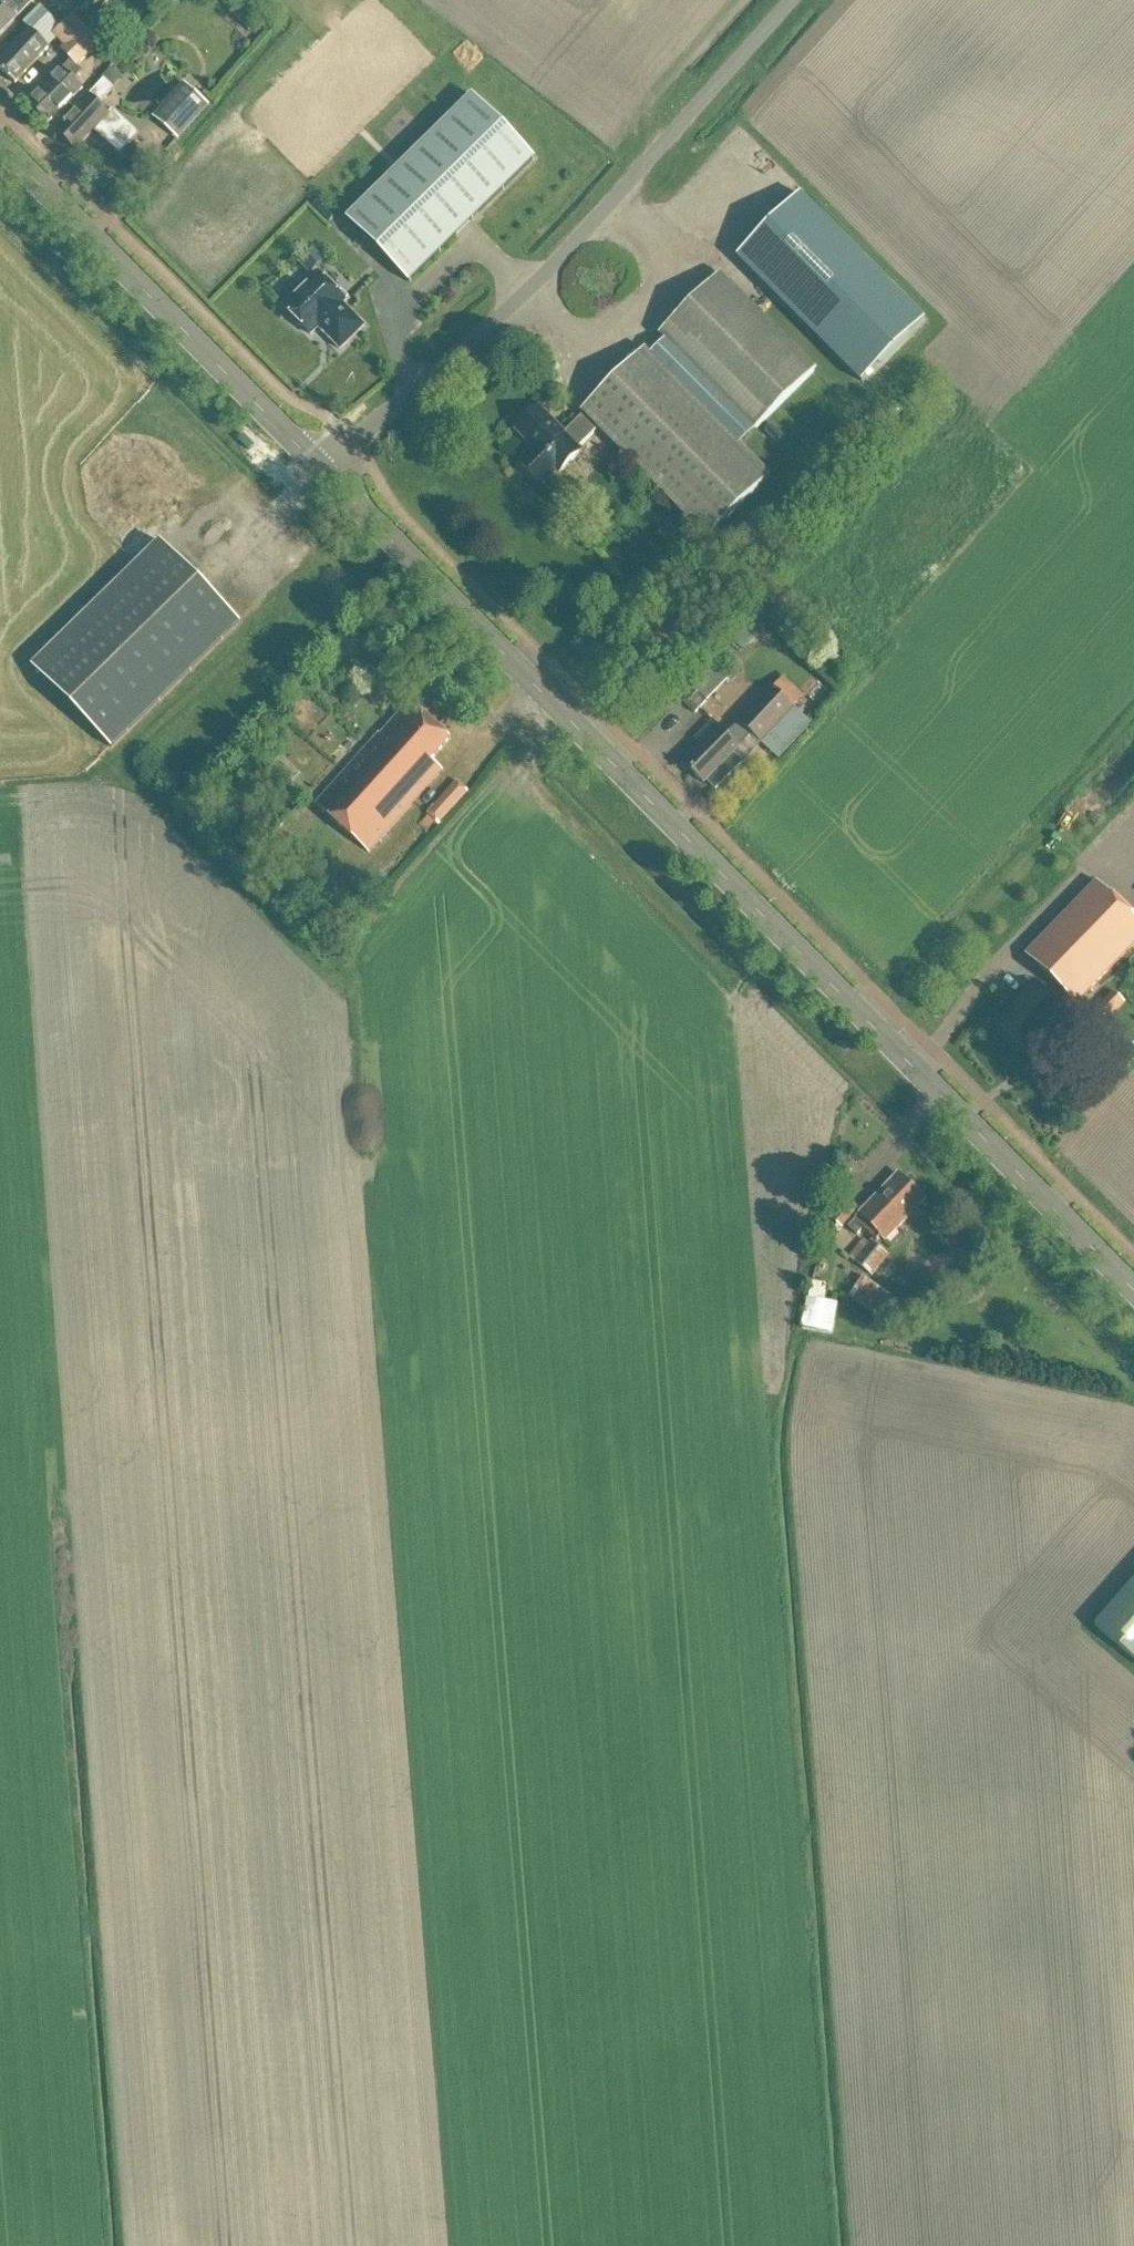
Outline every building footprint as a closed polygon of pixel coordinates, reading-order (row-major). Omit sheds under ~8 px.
[(3,5),(0,2),(0,38),(18,19),(3,5)] [(80,26),(85,31),(65,50),(61,55),(71,65),(29,108),(49,126),(83,91),(73,82),(82,73),(79,70),(101,48),(96,42),(112,26),(96,10),(80,26)] [(55,39),(65,50),(85,31),(80,26),(74,20),(55,39)] [(36,28),(0,64),(0,73),(16,87),(50,51),(46,48),(52,43),(36,28)] [(116,93),(107,84),(57,134),(76,153),(95,134),(120,159),(140,139),(115,114),(110,119),(101,109),(116,93)] [(176,139),(205,105),(186,88),(156,121),(176,139)] [(473,97),(347,222),(409,285),(536,160),(473,97)] [(800,197),(737,259),(863,385),(925,322),(800,197)] [(318,329),(341,352),(365,329),(342,306),(346,303),(318,275),(282,310),(290,318),(289,323),(297,330),(302,331),(310,338),(318,329)] [(719,277),(661,335),(756,432),(815,374),(719,277)] [(579,450),(598,432),(707,542),(771,478),(645,351),(581,415),(583,417),(564,436),(538,409),(516,431),(534,450),(519,465),(541,488),(557,473),(559,476),(582,453),(579,450)] [(772,428),(766,434),(777,445),(783,439),(772,428)] [(240,626),(161,545),(33,670),(112,751),(240,626)] [(694,689),(706,701),(729,679),(717,667),(694,689)] [(761,746),(793,712),(794,710),(772,689),(738,724),(740,726),(728,739),(719,730),(683,766),(704,786),(707,783),(716,791),(741,765),(732,756),(752,737),(761,746)] [(695,691),(683,704),(695,716),(708,704),(695,691)] [(421,715),(417,720),(406,710),(381,738),(379,736),(316,808),(369,855),(443,772),(431,763),(450,741),(421,715)] [(439,826),(468,794),(456,783),(427,816),(439,826)] [(1078,1007),(1133,949),(1133,920),(1098,884),(1027,957),(1078,1007)] [(1124,1005),(1113,994),(1096,1011),(1108,1022),(1124,1005)] [(894,1181),(848,1229),(857,1238),(868,1227),(886,1244),(921,1207),(914,1201),(919,1195),(903,1180),(898,1185),(894,1181)] [(859,1212),(850,1204),(837,1217),(846,1225),(859,1212)] [(868,1246),(864,1242),(849,1260),(872,1279),(889,1258),(871,1243),(868,1246)] [(893,1300),(863,1279),(849,1299),(878,1320),(893,1300)] [(838,1306),(806,1300),(800,1332),(832,1338),(838,1306)] [(1094,1628),(1133,1662),(1133,1582),(1094,1628)]
